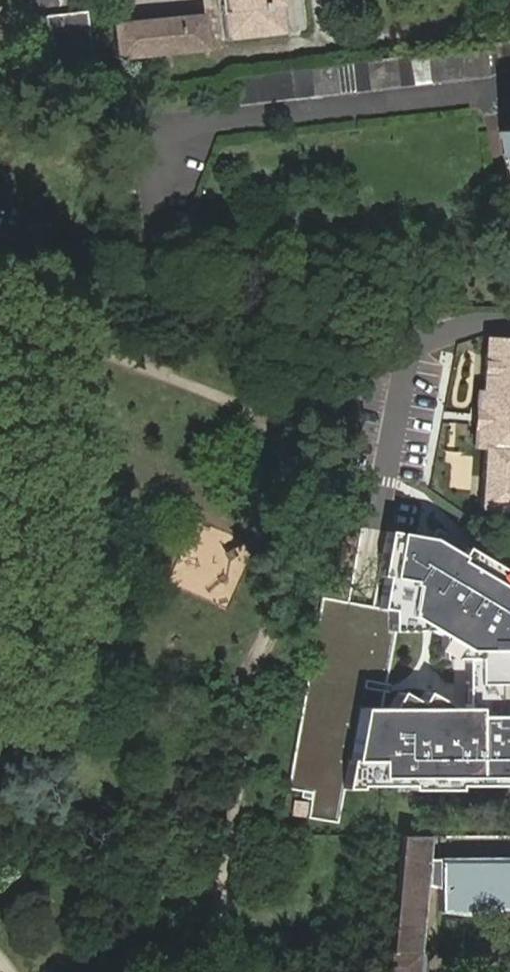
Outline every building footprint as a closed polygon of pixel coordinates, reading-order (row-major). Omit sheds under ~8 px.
[(225,44),(285,37),(282,0),(220,0),(225,44)] [(51,69),(92,65),(86,13),(45,18),(51,69)] [(118,64),(207,53),(203,16),(114,26),(118,64)] [(494,47),(498,67),(509,65),(509,44),(494,47)] [(337,66),(233,78),(236,108),(490,79),(486,48),(337,66)] [(498,134),(509,184),(509,183),(509,132),(498,134)] [(492,338),(489,390),(480,389),(477,444),(487,445),(484,507),(509,508),(509,339),(492,338)] [(323,598),(288,788),(313,793),(310,819),(336,824),(345,787),(509,786),(509,585),(433,536),(391,528),(375,608),(323,598)] [(387,971),(423,971),(424,955),(420,951),(425,887),(437,890),(438,913),(442,914),(448,915),(456,915),(465,915),(476,914),(484,914),(492,912),(500,910),(508,909),(509,909),(509,836),(438,836),(438,858),(426,857),(427,836),(399,835),(387,971)]
